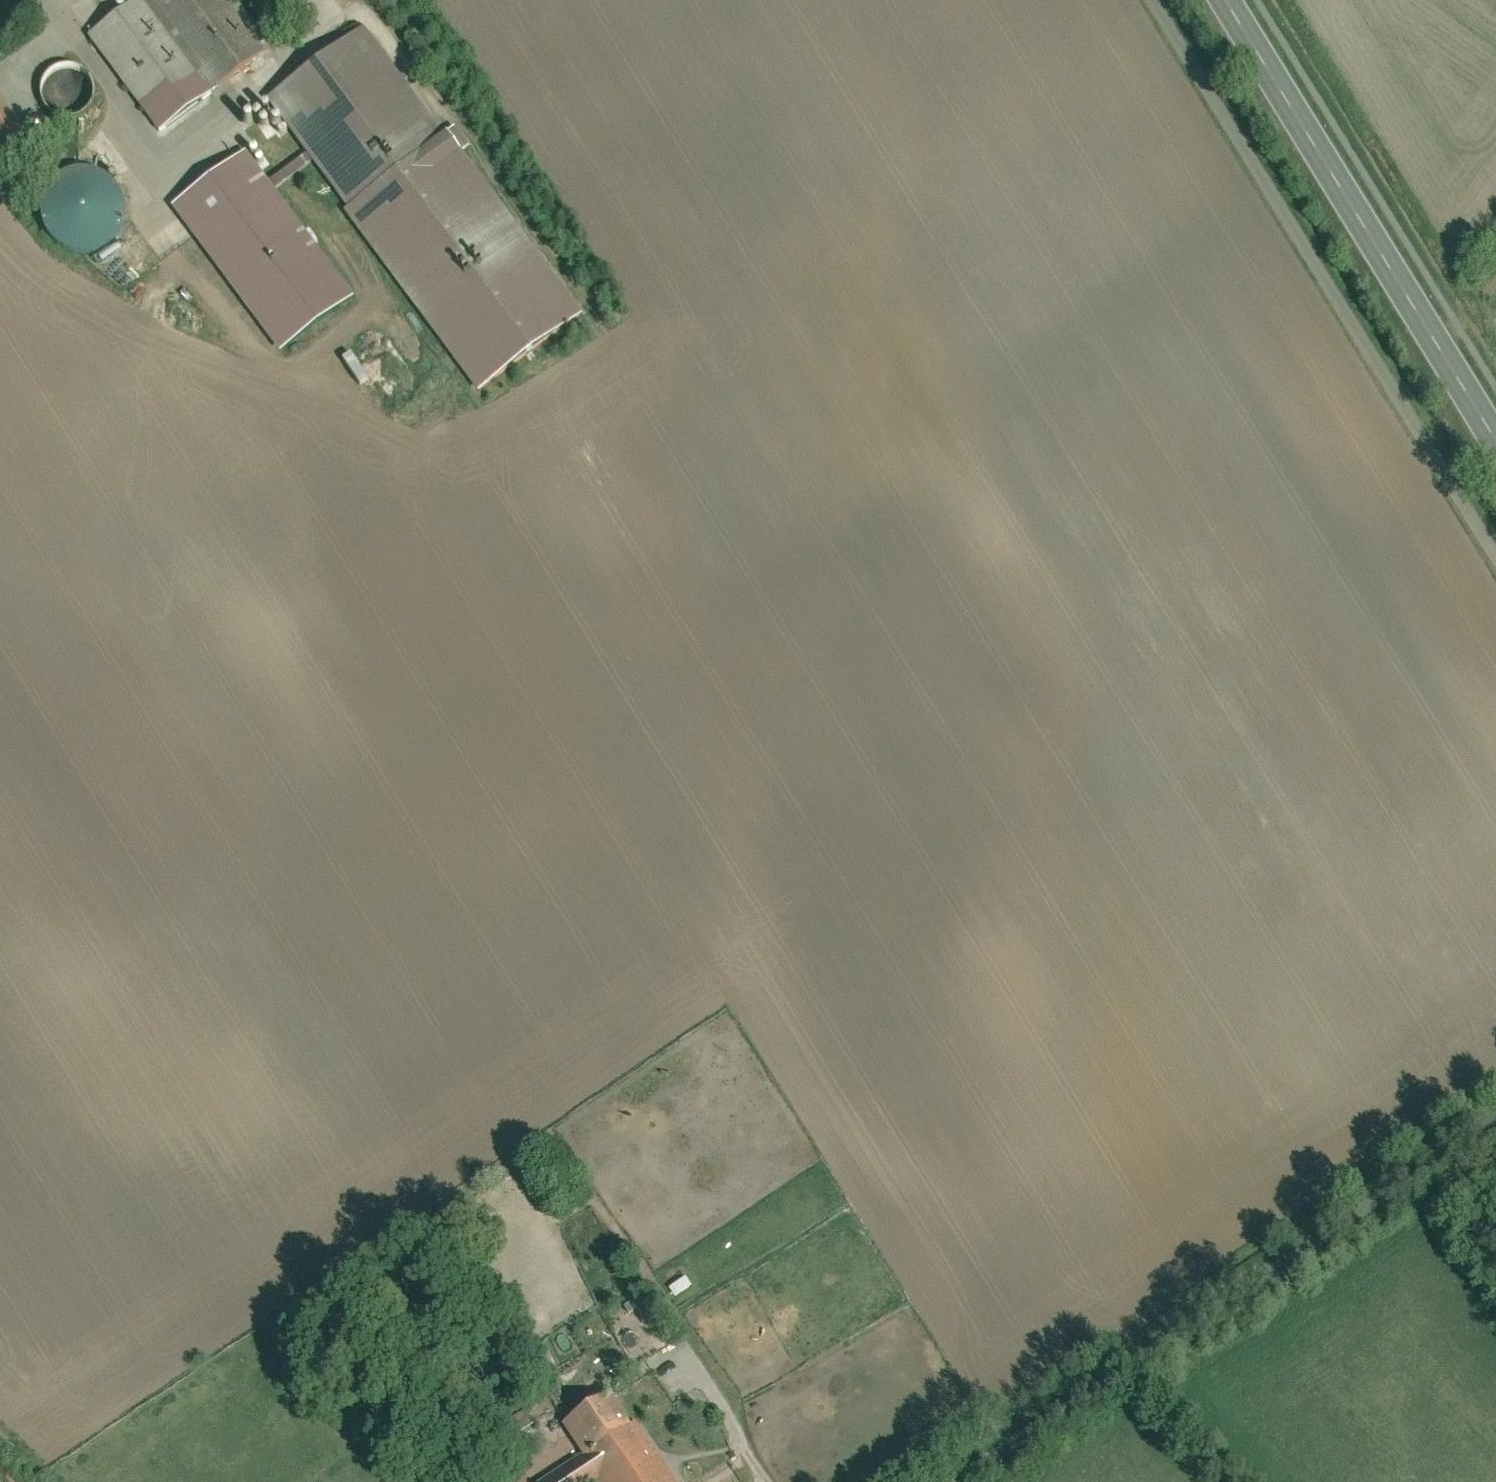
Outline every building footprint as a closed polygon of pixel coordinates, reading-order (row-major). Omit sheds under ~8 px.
[(214,100),(275,57),(235,0),(143,0),(146,4),(214,100)] [(146,4),(98,38),(166,134),(214,100),(146,4)] [(288,105),(486,383),(577,314),(375,42),(288,105)] [(87,67),(51,69),(52,109),(80,108),(79,101),(75,101),(75,83),(88,83),(87,67)] [(356,292),(248,151),(175,206),(284,347),(356,292)] [(48,241),(119,256),(135,182),(79,169),(76,182),(61,179),(48,241)] [(596,1481),(668,1481),(634,1427),(628,1431),(608,1399),(559,1429),(579,1461),(545,1481),(592,1481),(595,1480),(596,1481)]
